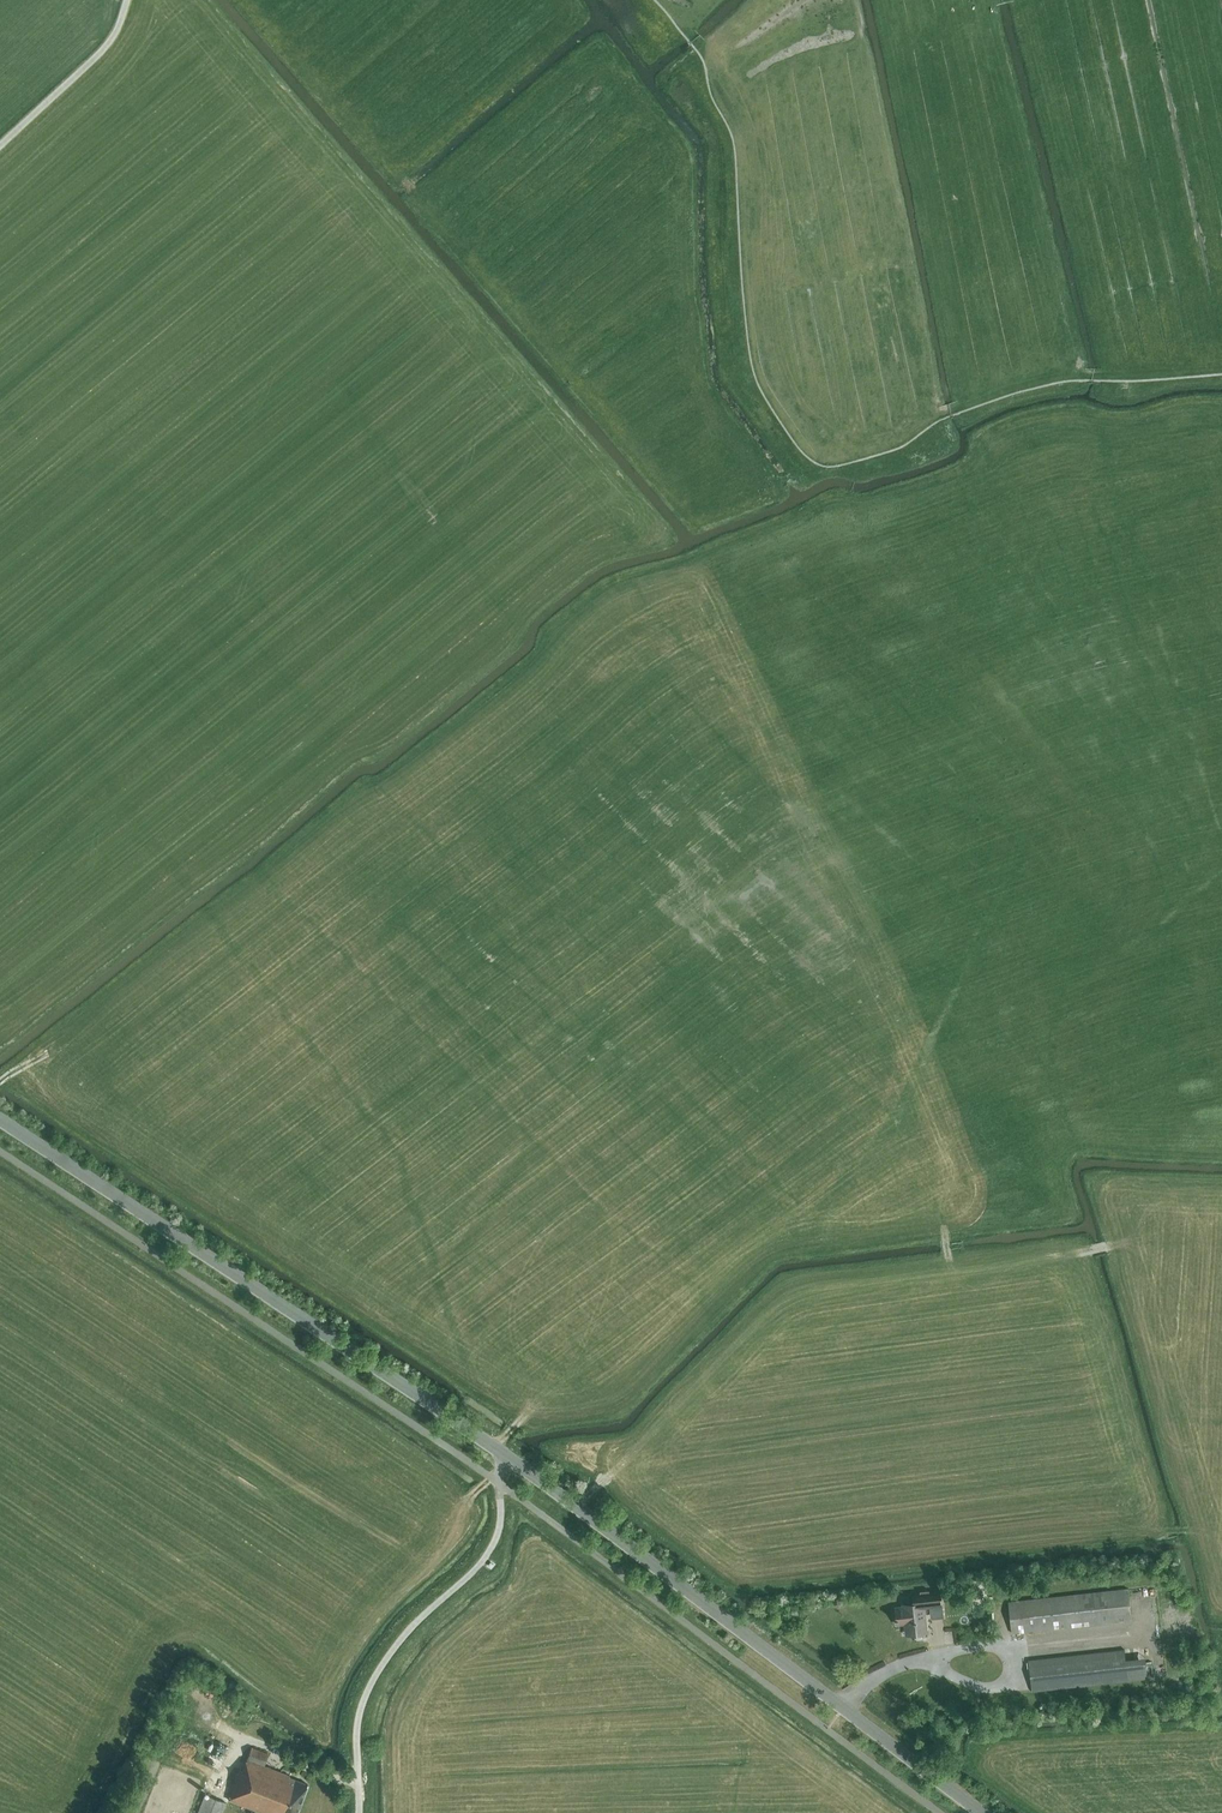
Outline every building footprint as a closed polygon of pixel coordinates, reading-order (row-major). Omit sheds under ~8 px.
[(1008,1602),(1012,1633),(1132,1620),(1128,1588),(1008,1602)] [(924,1601),(902,1604),(903,1606),(895,1607),(897,1625),(905,1624),(906,1633),(928,1630),(925,1610),(933,1609),(931,1594),(923,1595),(924,1601)] [(1125,1649),(1029,1660),(1033,1691),(1148,1678),(1146,1656),(1126,1658),(1125,1649)] [(252,1747),(243,1770),(240,1770),(229,1800),(263,1812),(297,1812),(308,1784),(289,1777),(290,1776),(264,1765),(268,1754),(252,1747)] [(227,1802),(204,1794),(197,1812),(222,1812),(227,1802)]
